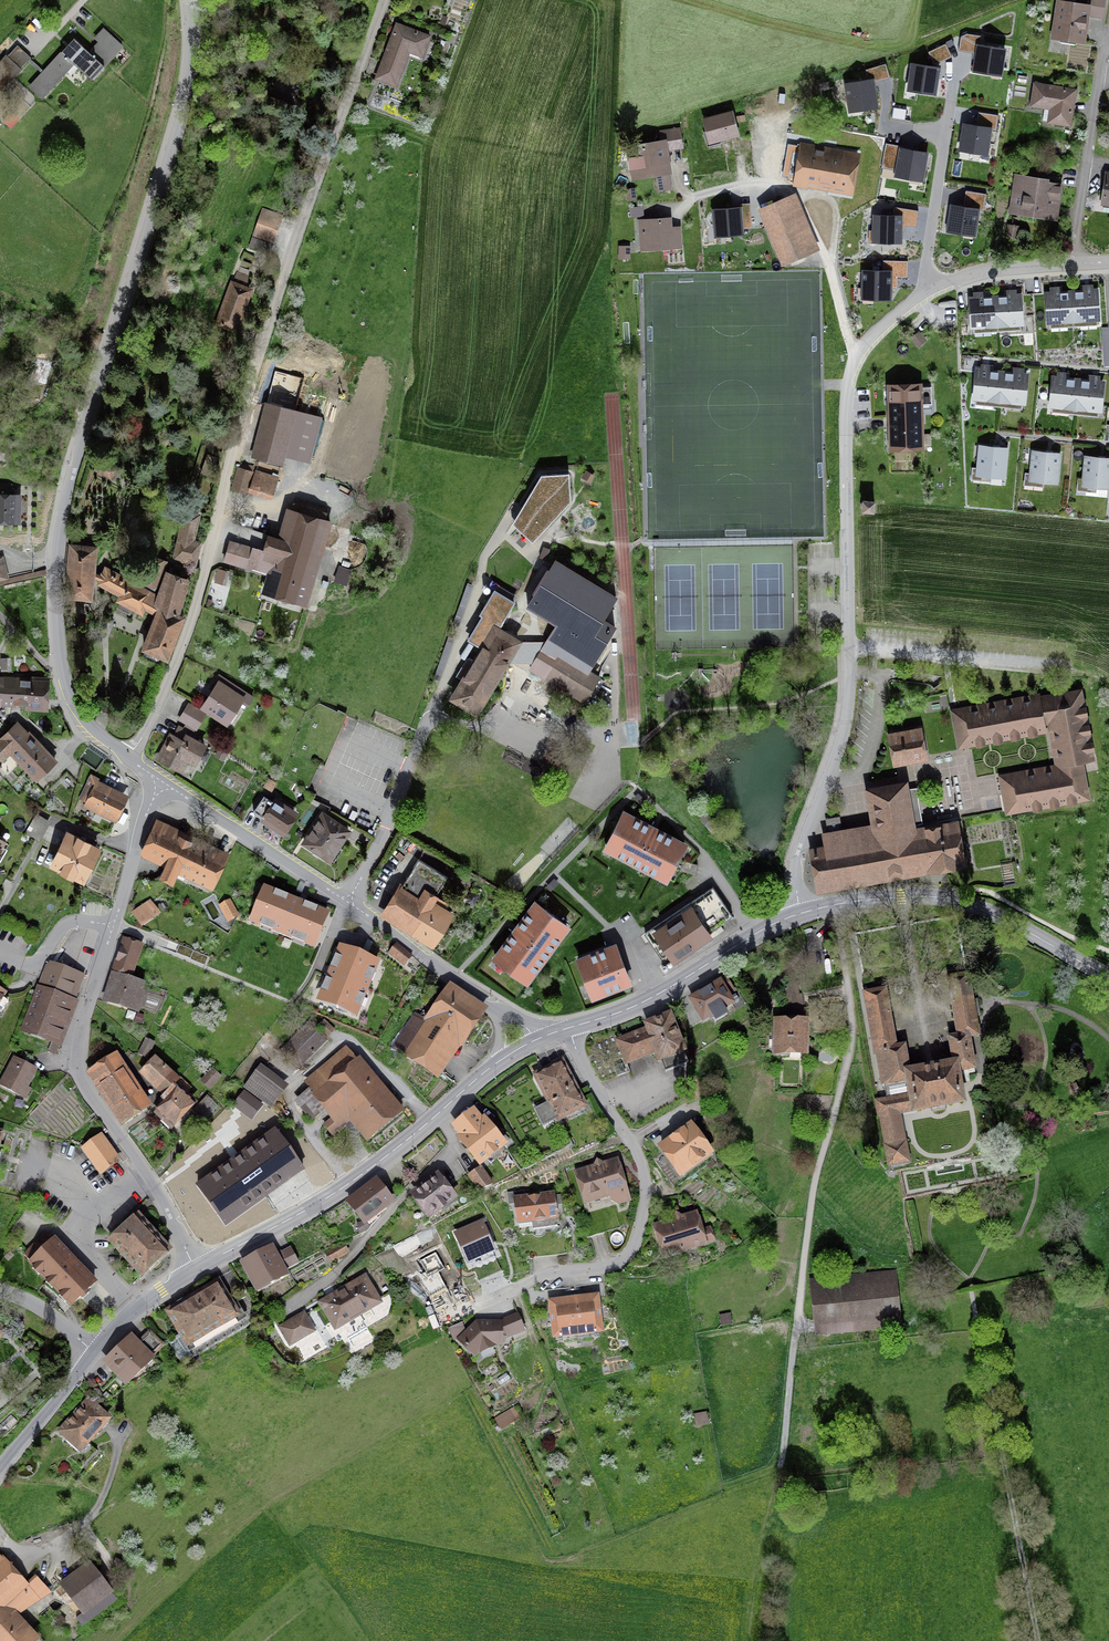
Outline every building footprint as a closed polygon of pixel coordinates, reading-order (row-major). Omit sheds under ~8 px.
[(1062,0),(1059,0),(1051,41),(1091,45),(1096,5),(1062,0)] [(435,35),(398,21),(379,78),(403,86),(411,56),(425,61),(435,35)] [(125,46),(106,28),(87,48),(76,38),(31,86),(44,98),(75,65),(93,81),(125,46)] [(961,37),(959,51),(976,55),(973,72),(1002,77),(1006,50),(981,45),(983,37),(967,34),(961,37)] [(946,44),(928,53),(935,66),(952,58),(946,44)] [(8,55),(23,69),(33,59),(18,45),(8,55)] [(23,69),(8,55),(0,63),(0,93),(23,69)] [(865,82),(845,85),(849,114),(879,110),(874,83),(890,78),(886,65),(863,71),(865,82)] [(912,65),(908,91),(937,96),(941,69),(912,65)] [(1080,85),(1038,79),(1032,106),(1052,109),(1051,120),(1074,124),(1080,85)] [(736,112),(706,120),(712,143),(742,135),(736,112)] [(964,126),(960,151),(987,156),(990,130),(997,131),(999,115),(979,112),(976,128),(964,126)] [(312,137),(299,133),(296,143),(308,147),(312,137)] [(670,138),(630,145),(635,179),(657,175),(659,191),(673,189),(671,173),(676,172),(670,138)] [(855,196),(863,154),(793,142),(787,179),(796,181),(795,186),(855,196)] [(929,154),(899,148),(894,179),(924,184),(929,154)] [(1053,178),(1016,173),(1011,213),(1060,219),(1064,186),(1052,185),(1053,178)] [(953,206),(949,231),(976,237),(980,210),(984,211),(987,194),(965,190),(962,207),(953,206)] [(795,195),(760,210),(783,265),(819,250),(795,195)] [(283,213),(263,207),(253,235),(273,242),(283,213)] [(742,207),(712,210),(714,238),(744,236),(742,207)] [(903,216),(873,215),(872,243),(902,244),(903,216)] [(673,219),(640,220),(641,247),(683,246),(682,226),(673,226),(673,219)] [(891,271),(862,270),(861,300),(891,301),(891,271)] [(255,288),(232,279),(218,317),(242,325),(255,288)] [(1073,288),(1076,324),(1108,322),(1105,286),(1073,288)] [(1076,324),(1073,288),(1043,290),(1046,327),(1076,324)] [(1000,295),(1001,330),(1031,329),(1030,294),(1000,295)] [(1001,330),(1000,295),(968,297),(969,332),(1001,330)] [(1007,366),(979,363),(974,403),(1002,406),(1007,366)] [(1007,366),(1002,406),(1028,409),(1033,369),(1007,366)] [(1083,374),(1057,371),(1053,409),(1079,411),(1083,374)] [(1079,411),(1106,414),(1108,388),(1108,376),(1083,374),(1079,411)] [(932,381),(885,382),(886,448),(932,448),(932,381)] [(299,410),(267,402),(253,459),(284,467),(299,410)] [(1010,448),(981,445),(977,477),(1006,480),(1010,448)] [(1065,452),(1034,449),(1031,480),(1061,484),(1065,452)] [(1087,454),(1084,484),(1108,487),(1108,456),(1087,454)] [(95,471),(112,480),(117,470),(100,461),(95,471)] [(249,493),(255,472),(239,468),(233,489),(249,493)] [(280,477),(257,471),(251,493),(274,499),(280,477)] [(569,475),(541,477),(513,525),(532,544),(571,502),(569,475)] [(0,485),(0,523),(25,524),(29,487),(0,485)] [(866,510),(879,511),(880,501),(867,500),(866,510)] [(336,521),(289,507),(281,535),(270,532),(266,546),(232,536),(224,563),(269,576),(265,592),(311,605),(336,521)] [(199,523),(184,519),(175,558),(197,563),(201,546),(194,544),(199,523)] [(103,546),(71,543),(70,599),(97,602),(98,587),(100,568),(103,546)] [(0,558),(0,579),(10,577),(5,557),(0,558)] [(622,596),(560,558),(528,610),(568,632),(542,678),(589,703),(606,675),(597,669),(621,623),(612,618),(622,596)] [(219,567),(210,595),(226,600),(234,571),(219,567)] [(98,587),(123,598),(121,606),(142,616),(146,609),(155,615),(162,594),(100,568),(98,587)] [(199,581),(169,570),(162,594),(155,615),(144,652),(172,662),(189,618),(199,581)] [(520,601),(499,589),(468,641),(483,649),(452,700),(478,713),(523,636),(505,626),(520,601)] [(11,658),(1,658),(1,672),(11,672),(11,658)] [(23,679),(0,678),(0,706),(22,706),(23,679)] [(23,679),(22,706),(50,707),(51,679),(23,679)] [(248,698),(221,680),(203,708),(230,726),(248,698)] [(1081,690),(952,711),(958,749),(1052,733),(1057,763),(1000,773),(1007,814),(1099,799),(1081,690)] [(189,703),(180,720),(198,730),(207,714),(189,703)] [(20,721),(0,737),(0,763),(14,753),(37,782),(60,761),(20,721)] [(928,729),(893,734),(898,765),(933,760),(928,729)] [(184,739),(172,733),(157,760),(191,778),(209,745),(188,733),(184,739)] [(219,749),(215,757),(223,762),(228,754),(219,749)] [(981,774),(982,794),(995,793),(995,774),(981,774)] [(277,783),(269,778),(263,787),(272,792),(277,783)] [(131,793),(97,779),(86,806),(120,820),(131,793)] [(914,782),(870,789),(875,823),(824,831),(826,845),(812,847),(819,890),(971,867),(964,824),(922,831),(914,782)] [(301,813),(276,796),(262,818),(287,834),(301,813)] [(353,829),(325,811),(304,843),(333,862),(353,829)] [(694,843),(625,811),(608,851),(675,879),(694,843)] [(707,813),(701,819),(712,830),(718,823),(707,813)] [(142,854),(167,865),(184,830),(158,818),(142,854)] [(108,849),(72,830),(55,865),(90,883),(108,849)] [(184,830),(167,865),(162,877),(177,884),(182,873),(214,888),(231,852),(184,830)] [(0,833),(0,858),(10,839),(0,833)] [(683,870),(696,872),(697,864),(684,862),(683,870)] [(423,895),(403,883),(383,914),(436,947),(457,914),(438,902),(443,895),(428,886),(423,895)] [(264,884),(249,921),(315,947),(330,911),(264,884)] [(715,886),(646,930),(671,965),(739,922),(715,886)] [(152,897),(133,912),(144,928),(165,914),(152,897)] [(577,923),(537,897),(494,959),(534,984),(577,923)] [(231,899),(220,905),(229,920),(239,914),(231,899)] [(114,972),(136,978),(146,943),(124,937),(114,972)] [(621,939),(578,953),(593,1000),(638,983),(621,939)] [(380,958),(339,942),(316,999),(357,1015),(380,958)] [(398,943),(389,953),(405,966),(413,956),(398,943)] [(69,968),(49,961),(22,1035),(62,1049),(89,975),(69,968)] [(884,985),(866,988),(883,1085),(884,1084),(887,1100),(878,1102),(880,1116),(881,1115),(890,1163),(906,1160),(897,1111),(915,1108),(915,1110),(961,1101),(956,1072),(975,1068),(969,1036),(978,1035),(974,1016),(979,1016),(977,1000),(972,1001),(966,970),(948,973),(959,1034),(963,1033),(964,1036),(950,1038),(955,1065),(945,1067),(945,1063),(918,1067),(918,1069),(919,1068),(919,1072),(909,1074),(904,1047),(888,1049),(887,1044),(894,1043),(884,985)] [(152,983),(136,978),(114,972),(105,1001),(143,1012),(152,983)] [(727,979),(692,999),(704,1020),(732,1003),(727,995),(734,991),(727,979)] [(796,982),(783,985),(785,998),(789,1020),(800,1019),(797,995),(798,995),(796,982)] [(492,1009),(454,984),(406,1055),(441,1078),(466,1041),(469,1043),(492,1009)] [(0,990),(0,1017),(12,997),(0,990)] [(677,1014),(618,1037),(629,1064),(660,1052),(664,1063),(692,1052),(677,1014)] [(326,1020),(319,1026),(329,1036),(336,1030),(326,1020)] [(329,1040),(311,1021),(281,1051),(299,1069),(329,1040)] [(804,1024),(779,1024),(779,1027),(772,1027),(772,1039),(779,1039),(778,1052),(803,1052),(804,1024)] [(155,1042),(146,1038),(139,1053),(148,1058),(155,1042)] [(352,1044),(302,1082),(340,1129),(352,1121),(368,1143),(409,1116),(352,1044)] [(120,1052),(90,1071),(124,1125),(154,1106),(120,1052)] [(163,1095),(179,1078),(155,1054),(139,1071),(163,1095)] [(15,1056),(0,1082),(0,1088),(24,1101),(40,1070),(15,1056)] [(568,1059),(537,1075),(560,1122),(591,1106),(568,1059)] [(290,1086),(263,1066),(245,1088),(273,1109),(290,1086)] [(202,1081),(211,1089),(222,1077),(213,1069),(202,1081)] [(178,1087),(156,1110),(173,1127),(195,1104),(178,1087)] [(252,1119),(263,1105),(244,1090),(233,1105),(252,1119)] [(196,1107),(206,1116),(217,1104),(208,1095),(196,1107)] [(484,1106),(454,1128),(482,1168),(512,1144),(484,1106)] [(696,1120),(661,1145),(688,1179),(722,1153),(696,1120)] [(275,1127),(195,1184),(225,1226),(305,1169),(275,1127)] [(105,1134),(84,1148),(106,1174),(124,1160),(105,1134)] [(620,1159),(579,1172),(587,1205),(613,1197),(620,1206),(634,1202),(620,1159)] [(480,1166),(467,1174),(478,1192),(492,1184),(480,1166)] [(441,1173),(411,1194),(430,1219),(458,1198),(441,1173)] [(377,1176),(347,1199),(365,1223),(395,1199),(377,1176)] [(557,1192),(517,1198),(521,1225),(561,1219),(557,1192)] [(138,1213),(108,1240),(145,1276),(173,1250),(138,1213)] [(702,1213),(657,1226),(666,1259),(711,1245),(702,1213)] [(483,1219),(454,1231),(468,1263),(497,1250),(483,1219)] [(51,1236),(26,1262),(72,1307),(97,1281),(51,1236)] [(273,1243),(240,1260),(257,1292),(290,1275),(286,1269),(278,1251),(273,1243)] [(345,1243),(327,1253),(333,1263),(351,1253),(345,1243)] [(298,1262),(289,1245),(278,1251),(286,1269),(298,1262)] [(442,1250),(413,1263),(427,1295),(456,1282),(442,1250)] [(898,1272),(812,1281),(817,1334),(906,1324),(898,1272)] [(368,1274),(320,1303),(338,1332),(386,1303),(368,1274)] [(225,1281),(173,1311),(196,1350),(248,1320),(225,1281)] [(602,1294),(578,1298),(583,1337),(607,1333),(602,1294)] [(557,1340),(583,1337),(578,1298),(551,1301),(557,1340)] [(503,1317),(503,1319),(503,1327),(507,1337),(526,1330),(518,1311),(503,1317)] [(306,1312),(280,1328),(292,1347),(318,1332),(306,1312)] [(731,1313),(719,1314),(721,1326),(732,1324),(731,1313)] [(454,1341),(457,1339),(475,1357),(478,1353),(497,1345),(503,1345),(503,1327),(503,1319),(476,1319),(466,1329),(462,1322),(448,1328),(454,1341)] [(153,1330),(142,1341),(158,1357),(169,1346),(153,1330)] [(135,1334),(107,1362),(131,1387),(160,1359),(158,1357),(142,1341),(135,1334)] [(117,1418),(92,1396),(60,1432),(86,1453),(117,1418)] [(495,1415),(501,1427),(520,1419),(514,1407),(495,1415)] [(13,1416),(0,1428),(0,1433),(3,1436),(18,1421),(13,1416)] [(19,1613),(45,1593),(0,1545),(0,1640),(46,1640),(19,1613)] [(93,1561),(62,1583),(85,1617),(119,1594),(93,1561)]
